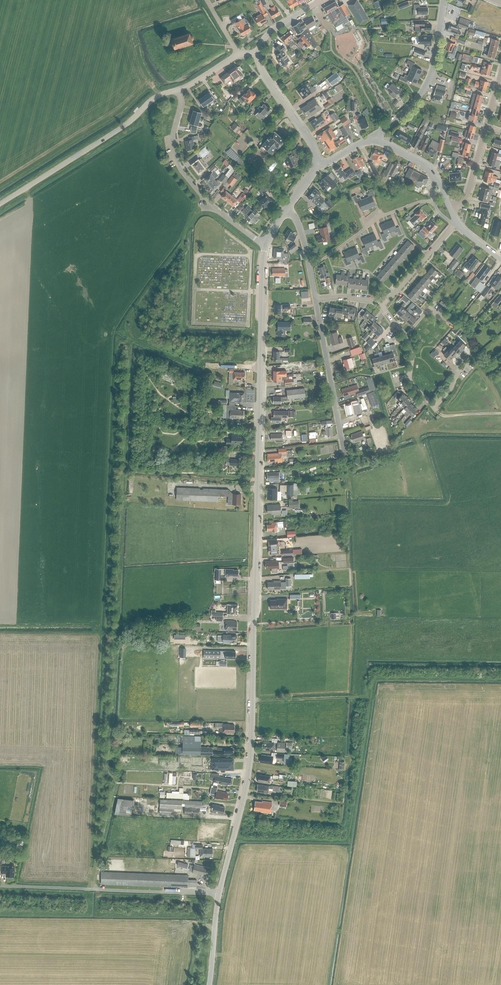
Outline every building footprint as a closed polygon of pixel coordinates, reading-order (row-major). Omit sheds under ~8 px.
[(288,3),(291,8),(299,3),(299,4),(305,0),(286,0),(288,3)] [(357,0),(356,0),(348,5),(360,24),(368,19),(357,0)] [(336,1),(324,8),(325,10),(327,14),(334,25),(335,28),(336,28),(338,31),(344,28),(342,24),(343,23),(344,24),(349,22),(346,16),(349,14),(344,4),(339,7),(336,1)] [(263,7),(261,2),(256,4),(261,14),(254,18),(259,25),(267,21),(264,16),(268,14),(264,7),(263,7)] [(420,8),(420,4),(414,5),(414,10),(418,10),(418,15),(428,15),(428,8),(420,8)] [(277,8),(276,9),(274,5),(270,8),(272,11),(270,12),(273,18),(281,14),(277,8)] [(239,21),(237,17),(231,20),(233,24),(236,23),(242,35),(252,30),(248,24),(246,26),(242,19),(239,21)] [(313,17),(305,22),(309,29),(315,25),(314,24),(316,23),(316,22),(313,17)] [(458,25),(467,29),(470,21),(461,18),(458,25)] [(319,45),(303,22),(302,20),(299,22),(293,27),(298,34),(299,34),(300,36),(298,38),(307,48),(311,44),(315,48),(319,45)] [(319,21),(316,22),(316,23),(322,30),(324,28),(319,21)] [(415,21),(415,27),(421,27),(422,31),(431,31),(431,25),(423,25),(423,21),(421,21),(415,21)] [(456,27),(450,24),(447,31),(453,33),(453,34),(459,36),(461,32),(458,31),(459,28),(456,26),(456,27)] [(476,31),(470,29),(469,35),(470,35),(470,36),(472,37),(472,36),(479,37),(481,35),(475,33),(476,31)] [(294,44),(296,43),(292,39),(294,37),(288,31),(284,34),(294,44)] [(190,33),(190,34),(190,33),(174,38),(174,39),(172,39),(175,48),(177,48),(191,43),(193,43),(193,42),(193,41),(192,42),(192,40),(193,40),(194,38),(193,36),(191,35),(190,36),(190,35),(190,34),(190,33)] [(292,46),(294,44),(284,34),(280,38),(285,44),(287,42),(292,46)] [(431,46),(432,36),(418,36),(418,44),(425,44),(425,46),(431,46)] [(456,42),(465,45),(466,42),(452,37),(451,40),(456,42)] [(448,42),(445,50),(450,51),(449,53),(454,54),(457,46),(455,46),(455,44),(448,42)] [(284,67),(287,65),(286,63),(289,60),(286,56),(286,55),(284,51),(286,50),(285,48),(283,45),(281,47),(279,45),(278,46),(277,45),(275,46),(276,47),(275,48),(279,53),(276,55),(279,58),(278,59),(280,60),(279,61),(282,65),(284,67)] [(469,61),(474,63),(476,57),(464,54),(463,57),(468,58),(468,60),(469,61)] [(419,77),(422,70),(414,66),(415,64),(408,60),(407,64),(410,65),(408,68),(411,69),(410,72),(419,77)] [(490,70),(492,65),(488,64),(488,63),(484,62),(482,68),(490,70)] [(237,68),(236,66),(227,73),(221,78),(225,83),(231,78),(234,82),(239,78),(239,79),(243,76),(240,72),(242,71),(239,66),(237,68)] [(292,78),(298,86),(306,81),(302,75),(305,73),(304,71),(292,78)] [(337,72),(327,79),(332,86),(342,79),(337,72)] [(416,83),(419,77),(410,72),(408,76),(405,75),(404,77),(401,76),(400,79),(407,82),(408,79),(416,83)] [(397,88),(392,84),(387,89),(392,94),(391,95),(395,99),(401,92),(400,91),(402,89),(399,86),(397,88)] [(485,92),(487,87),(475,84),(474,86),(479,87),(478,90),(485,92)] [(313,86),(309,90),(305,85),(298,91),(299,91),(298,92),(300,94),(300,93),(303,98),(311,92),(311,94),(316,90),(313,86)] [(446,87),(437,85),(436,88),(433,101),(441,103),(443,95),(444,96),(446,87)] [(253,92),(250,89),(249,89),(239,99),(243,103),(246,99),(249,102),(257,95),(254,92),(253,92)] [(214,99),(209,92),(204,96),(209,103),(209,102),(213,100),(214,99)] [(474,93),(473,96),(472,99),(476,100),(476,101),(481,102),(483,95),(477,94),(474,93)] [(209,103),(204,96),(199,100),(203,107),(208,104),(209,103)] [(310,114),(311,116),(322,109),(315,98),(307,103),(308,104),(301,109),(306,117),(310,114)] [(335,104),(331,98),(327,100),(329,103),(324,106),(326,110),(335,104)] [(472,99),(472,101),(471,106),(474,106),(474,107),(479,109),(481,102),(476,101),(476,100),(472,99)] [(268,107),(264,104),(264,105),(263,105),(261,107),(260,106),(258,108),(260,110),(255,115),(262,121),(271,110),(268,107)] [(474,107),(474,106),(471,106),(470,108),(473,109),(472,113),(472,114),(477,115),(479,109),(474,107)] [(200,118),(201,113),(194,110),(192,117),(200,119),(200,118)] [(339,119),(334,112),(330,115),(334,122),(339,119)] [(472,114),(472,113),(469,112),(467,120),(476,122),(477,115),(472,114)] [(365,117),(362,118),(360,114),(357,115),(358,120),(361,128),(365,127),(366,128),(368,127),(368,126),(369,126),(365,117)] [(319,126),(320,127),(326,122),(322,116),(317,119),(316,118),(310,122),(314,129),(319,126)] [(349,123),(345,116),(340,120),(345,126),(349,123)] [(198,124),(199,120),(200,119),(192,117),(190,123),(198,125),(198,124)] [(430,121),(425,118),(422,124),(427,127),(430,121)] [(436,123),(430,120),(428,126),(434,129),(436,123)] [(241,128),(235,122),(231,127),(237,133),(241,128)] [(469,131),(474,133),(476,126),(470,125),(468,124),(467,126),(470,127),(469,130),(469,131)] [(333,132),(330,127),(317,135),(322,142),(329,138),(328,137),(330,136),(330,135),(333,132)] [(421,139),(423,135),(426,130),(422,128),(417,137),(412,146),(413,146),(413,147),(415,148),(415,147),(416,148),(421,139)] [(466,130),(464,137),(473,139),(474,133),(469,131),(469,130),(466,130)] [(285,141),(274,131),(267,139),(268,139),(259,148),(264,153),(266,151),(271,155),(277,148),(278,149),(285,141)] [(395,137),(408,144),(412,138),(399,131),(395,137)] [(335,143),(332,139),(336,137),(333,132),(330,135),(330,136),(328,137),(329,138),(322,142),(329,153),(340,145),(346,141),(344,137),(343,138),(342,137),(339,138),(340,140),(337,142),(337,141),(335,143)] [(199,139),(198,135),(189,137),(190,140),(185,141),(187,150),(195,149),(193,140),(199,139)] [(429,138),(425,136),(423,141),(419,150),(420,151),(421,150),(423,152),(427,143),(429,138)] [(445,140),(441,139),(440,143),(433,140),(426,153),(431,156),(431,157),(432,158),(433,157),(434,157),(437,151),(438,151),(442,152),(445,140)] [(463,142),(461,147),(464,148),(464,149),(469,150),(471,144),(463,142)] [(210,153),(205,147),(198,152),(203,158),(210,153)] [(464,149),(464,148),(461,147),(460,150),(463,151),(462,155),(468,157),(469,150),(464,149)] [(299,157),(296,149),(290,152),(291,154),(284,158),(286,162),(289,161),(291,167),(296,165),(298,164),(305,161),(303,155),(299,157)] [(384,154),(379,152),(377,151),(377,150),(373,151),(370,158),(379,163),(384,154)] [(491,158),(499,160),(500,156),(500,157),(500,154),(493,152),(491,158)] [(359,158),(358,156),(352,159),(354,162),(353,163),(357,170),(365,166),(362,161),(364,160),(362,157),(359,158)] [(499,160),(491,158),(489,165),(495,167),(495,166),(499,167),(500,165),(498,164),(499,160)] [(193,165),(199,173),(204,168),(207,166),(201,159),(198,161),(193,165)] [(376,177),(379,175),(372,161),(369,163),(376,177)] [(399,162),(397,162),(396,162),(395,164),(391,162),(387,170),(385,170),(382,176),(384,176),(382,179),(386,181),(387,178),(389,174),(394,177),(398,169),(397,169),(400,164),(399,164),(399,162)] [(213,180),(215,179),(214,179),(219,175),(215,171),(217,168),(214,165),(210,170),(213,173),(205,179),(209,184),(213,180)] [(352,168),(344,173),(341,166),(335,170),(340,178),(343,176),(345,179),(349,177),(350,178),(356,174),(352,168)] [(420,182),(425,185),(428,179),(428,178),(409,168),(405,176),(409,178),(408,179),(409,180),(409,181),(418,186),(420,182)] [(230,169),(225,175),(228,178),(229,178),(233,172),(230,169)] [(360,170),(356,173),(360,179),(365,176),(360,170)] [(497,179),(498,177),(493,175),(494,173),(486,171),(485,176),(497,179)] [(238,177),(234,173),(227,182),(232,186),(237,179),(238,177)] [(224,184),(228,178),(225,175),(223,174),(220,179),(218,180),(217,180),(216,181),(215,179),(213,180),(209,184),(213,189),(220,183),(219,182),(221,181),(224,184)] [(333,180),(328,175),(323,179),(318,184),(322,188),(321,189),(325,192),(330,186),(333,189),(337,184),(336,183),(338,181),(335,178),(333,180)] [(226,191),(225,190),(226,189),(224,187),(221,191),(224,194),(222,197),(227,201),(232,195),(226,191)] [(267,191),(264,187),(259,191),(263,195),(262,196),(264,198),(260,202),(264,207),(265,208),(268,205),(267,204),(271,201),(265,193),(267,191)] [(491,196),(493,189),(482,187),(480,193),(491,196)] [(314,202),(319,207),(325,201),(319,196),(321,194),(315,189),(312,193),(312,192),(311,194),(308,198),(313,203),(314,202)] [(376,205),(372,197),(375,196),(372,189),(369,190),(370,193),(367,194),(369,197),(365,198),(369,208),(376,205)] [(489,202),(491,196),(480,193),(479,199),(489,202)] [(232,195),(227,201),(233,206),(238,200),(235,197),(235,196),(233,194),(232,195)] [(369,208),(365,198),(361,200),(360,197),(357,198),(356,195),(353,196),(356,204),(359,202),(362,211),(369,208)] [(325,203),(330,208),(334,204),(329,199),(325,203)] [(253,211),(247,206),(242,212),(248,217),(247,218),(251,223),(254,221),(255,222),(259,219),(257,217),(259,215),(255,210),(253,211)] [(323,213),(317,208),(313,214),(314,214),(313,215),(317,218),(318,217),(318,218),(323,213)] [(412,218),(409,220),(414,226),(421,220),(421,221),(427,216),(420,209),(415,214),(416,214),(412,218)] [(487,219),(488,211),(480,209),(477,209),(477,212),(479,213),(479,217),(478,223),(479,223),(478,224),(481,224),(481,223),(485,224),(486,219),(487,219)] [(387,223),(391,232),(394,231),(395,233),(398,232),(399,235),(402,234),(399,227),(396,228),(393,220),(387,223)] [(500,230),(500,228),(500,222),(494,221),(492,230),(491,234),(498,236),(500,230)] [(430,231),(432,233),(437,227),(432,222),(427,228),(424,226),(420,231),(426,236),(430,231)] [(388,233),(391,232),(387,223),(381,225),(384,233),(381,234),(384,241),(387,240),(386,237),(389,236),(388,233)] [(323,242),(331,240),(327,226),(320,228),(321,235),(317,237),(318,243),(323,242)] [(294,232),(288,229),(284,236),(289,239),(293,242),(296,237),(292,234),(294,232)] [(368,236),(372,246),(376,244),(377,247),(379,246),(381,249),(384,248),(381,241),(378,242),(375,234),(368,236)] [(369,247),(372,246),(368,236),(362,239),(366,247),(363,248),(366,255),(369,254),(367,251),(370,250),(369,247)] [(403,247),(409,252),(414,246),(408,241),(406,239),(404,242),(406,243),(403,247)] [(463,249),(457,244),(450,254),(456,259),(463,249)] [(409,252),(403,247),(401,245),(399,247),(401,249),(398,253),(404,258),(409,252)] [(350,250),(354,260),(357,258),(358,261),(361,260),(362,263),(365,262),(362,255),(359,256),(356,248),(350,250)] [(274,249),(274,258),(280,259),(280,262),(289,261),(288,259),(287,253),(284,253),(284,249),(274,249)] [(351,261),(354,260),(350,250),(344,253),(346,257),(343,259),(346,266),(352,263),(351,261)] [(404,258),(398,253),(396,251),(394,253),(396,255),(392,259),(399,264),(404,258)] [(464,266),(471,271),(479,261),(473,256),(470,261),(469,260),(467,263),(467,262),(464,266)] [(394,270),(399,264),(392,259),(387,265),(394,270)] [(459,263),(455,259),(449,267),(453,270),(459,263)] [(394,270),(387,265),(385,263),(383,265),(385,267),(382,271),(388,276),(394,270)] [(491,269),(484,265),(476,276),(477,277),(471,285),(475,288),(481,280),(482,281),(491,269)] [(434,277),(434,276),(437,273),(440,276),(442,274),(438,271),(438,272),(432,267),(428,272),(434,277)] [(288,276),(288,269),(285,270),(285,268),(272,269),(273,276),(280,275),(280,276),(285,276),(288,276)] [(388,276),(382,271),(380,269),(378,271),(380,273),(377,277),(383,282),(388,276)] [(465,274),(459,269),(455,274),(461,279),(465,274)] [(343,275),(344,272),(342,271),(341,275),(336,274),(335,284),(342,285),(343,275)] [(350,276),(350,272),(348,272),(348,276),(343,275),(342,285),(348,285),(348,288),(349,278),(349,276),(350,276)] [(438,279),(434,276),(434,277),(428,272),(424,277),(430,282),(430,281),(433,278),(436,281),(438,279)] [(356,279),(356,275),(354,275),(354,279),(349,278),(348,288),(354,289),(355,279),(356,279)] [(497,290),(500,284),(500,283),(500,277),(498,275),(495,280),(494,280),(491,285),(497,290)] [(362,280),(362,276),(360,276),(360,279),(356,279),(355,279),(354,289),(360,289),(361,280),(362,280)] [(368,281),(369,277),(367,276),(366,280),(362,280),(361,280),(360,289),(367,290),(368,281)] [(433,284),(430,281),(430,282),(424,277),(420,281),(426,286),(429,283),(432,285),(433,284)] [(429,288),(426,286),(420,281),(416,286),(422,291),(422,290),(425,287),(428,290),(429,288)] [(425,293),(422,290),(422,291),(416,286),(412,291),(418,296),(418,295),(421,292),(424,295),(425,293)] [(488,287),(487,286),(481,294),(484,297),(487,292),(490,289),(488,287)] [(421,298),(418,295),(418,296),(412,291),(407,295),(413,301),(417,297),(420,300),(421,298)] [(406,310),(403,307),(405,304),(404,303),(401,306),(401,307),(396,312),(401,316),(406,310)] [(290,309),(290,304),(283,304),(283,305),(281,305),(274,305),(274,313),(281,313),(281,309),(290,309)] [(335,316),(336,308),(330,307),(329,314),(328,314),(327,319),(330,319),(330,315),(334,316),(335,316)] [(411,315),(411,314),(408,312),(410,308),(408,307),(406,310),(401,316),(406,320),(411,315)] [(342,309),(336,308),(335,316),(334,316),(333,320),(336,320),(336,316),(341,317),(342,313),(342,309)] [(361,328),(364,324),(367,321),(366,321),(371,315),(367,310),(361,316),(365,319),(360,325),(361,328)] [(411,325),(416,319),(412,316),(415,313),(413,311),(411,314),(411,315),(406,320),(411,325)] [(374,322),(376,319),(371,315),(366,321),(367,321),(371,325),(374,322)] [(291,322),(278,322),(278,330),(278,336),(285,336),(285,330),(290,330),(291,322)] [(379,326),(374,322),(371,325),(369,327),(369,328),(372,330),(370,334),(371,335),(374,332),(374,331),(379,326)] [(452,330),(458,336),(463,330),(457,324),(452,330)] [(376,339),(379,336),(384,330),(379,326),(374,331),(374,332),(377,335),(374,338),(376,339)] [(341,337),(339,338),(337,332),(330,334),(331,336),(329,336),(332,345),(343,342),(341,337)] [(375,342),(370,338),(366,342),(369,344),(371,346),(375,342)] [(453,342),(463,350),(466,346),(460,340),(458,343),(455,340),(453,342)] [(459,354),(463,350),(453,342),(452,343),(455,346),(453,348),(457,352),(459,354)] [(362,353),(360,346),(350,350),(352,356),(362,353)] [(453,348),(451,347),(449,349),(446,346),(444,348),(454,356),(457,352),(453,348)] [(450,360),(454,356),(444,348),(443,350),(446,352),(444,355),(450,360)] [(387,350),(390,362),(397,360),(397,361),(399,360),(396,350),(393,351),(393,353),(390,354),(389,350),(387,350)] [(288,362),(288,358),(279,358),(279,351),(274,351),(274,359),(277,359),(277,362),(288,362)] [(385,364),(383,356),(382,352),(376,353),(380,365),(385,364)] [(343,360),(346,369),(354,367),(351,358),(343,360)] [(234,369),(230,369),(229,373),(234,373),(234,380),(240,380),(240,379),(245,379),(245,372),(234,372),(234,369)] [(293,379),(293,376),(287,376),(285,376),(282,376),(274,376),(274,378),(273,378),(273,380),(274,380),(274,382),(282,382),(282,380),(285,380),(285,385),(294,384),(294,383),(294,379),(293,379)] [(359,390),(357,385),(342,389),(344,395),(346,394),(346,396),(356,393),(357,396),(370,392),(370,391),(374,390),(372,386),(359,390)] [(306,399),(305,388),(287,390),(287,396),(281,397),(273,397),(273,403),(281,404),(281,401),(289,400),(289,399),(300,398),(300,400),(306,399)] [(378,404),(374,391),(367,393),(371,406),(378,404)] [(401,394),(398,391),(393,396),(397,399),(401,394)] [(230,396),(229,402),(235,402),(238,402),(244,402),(245,393),(237,393),(230,392),(230,396)] [(399,406),(407,397),(403,393),(398,399),(400,402),(397,405),(399,406)] [(410,402),(411,400),(407,397),(399,406),(401,407),(402,406),(404,408),(406,406),(406,407),(410,402)] [(414,406),(410,402),(406,407),(406,406),(404,408),(407,411),(404,414),(405,415),(414,406)] [(244,418),(244,411),(240,411),(240,410),(234,410),(234,406),(224,405),(223,417),(240,418),(244,418)] [(412,416),(418,409),(414,406),(405,415),(407,416),(410,413),(412,416)] [(281,417),(287,417),(287,411),(274,411),(274,417),(272,417),(272,422),(277,422),(277,423),(281,423),(281,417)] [(293,433),(292,433),(291,426),(286,427),(286,436),(291,436),(291,437),(294,437),(293,433)] [(363,434),(362,431),(351,435),(352,436),(351,437),(353,441),(354,441),(355,442),(364,439),(364,436),(366,436),(365,433),(363,434)] [(283,442),(282,433),(271,434),(271,440),(276,440),(276,442),(283,442)] [(237,442),(243,442),(243,435),(232,435),(232,439),(227,439),(227,444),(237,445),(237,442)] [(287,453),(286,448),(278,449),(279,453),(267,454),(268,462),(279,461),(279,462),(282,462),(282,454),(287,453)] [(280,481),(279,472),(267,473),(267,480),(270,480),(270,482),(280,481)] [(176,500),(219,501),(219,495),(219,489),(177,488),(176,500)] [(277,488),(267,488),(267,499),(277,499),(277,488)] [(219,495),(219,496),(228,496),(228,499),(233,499),(233,494),(229,490),(229,489),(219,489),(219,495)] [(241,494),(233,494),(233,499),(233,500),(233,504),(241,505),(241,494)] [(281,514),(280,504),(267,505),(268,513),(273,512),(273,514),(281,514)] [(272,530),(272,532),(277,531),(277,528),(287,527),(286,521),(272,522),(272,524),(267,524),(267,531),(272,530)] [(278,541),(269,542),(270,554),(279,553),(278,541)] [(272,568),(272,569),(279,569),(279,560),(266,561),(266,563),(266,568),(272,568)] [(281,589),(281,582),(281,581),(274,581),(274,582),(268,582),(268,589),(281,589)] [(270,600),(270,608),(287,608),(287,599),(277,599),(277,600),(270,600)] [(227,614),(237,614),(238,605),(227,604),(227,614)] [(235,621),(226,620),(226,630),(231,631),(231,630),(237,630),(237,622),(235,622),(235,621)] [(203,658),(221,658),(221,651),(204,650),(203,658)] [(234,732),(235,725),(230,725),(230,724),(223,724),(223,723),(215,723),(215,728),(223,728),(223,732),(234,732)] [(201,736),(183,736),(183,747),(176,747),(176,755),(213,755),(213,754),(233,754),(233,749),(227,749),(227,748),(224,748),(224,749),(223,749),(223,750),(217,750),(217,747),(201,747),(201,736)] [(275,743),(264,742),(264,744),(263,744),(262,748),(264,748),(264,750),(274,750),(277,750),(277,752),(285,752),(285,743),(277,742),(277,743),(275,743)] [(292,763),(292,758),(290,758),(290,754),(277,753),(276,758),(284,758),(284,762),(292,763)] [(274,764),(276,762),(277,759),(275,757),(273,757),(273,756),(262,755),(260,762),(272,764),(272,763),(274,764)] [(212,758),(212,770),(234,770),(234,758),(212,758)] [(229,784),(231,784),(232,779),(219,777),(219,773),(212,773),(211,778),(215,778),(214,782),(218,783),(218,781),(220,782),(220,784),(229,785),(229,784)] [(258,782),(270,783),(270,776),(259,774),(258,782)] [(257,792),(268,793),(269,786),(258,784),(257,792)] [(217,788),(211,787),(210,793),(212,794),(211,796),(215,797),(215,798),(218,799),(219,798),(222,799),(227,800),(228,794),(227,794),(227,793),(217,790),(217,788)] [(134,810),(135,800),(119,797),(116,814),(128,815),(128,810),(134,810)] [(182,806),(182,800),(160,799),(160,809),(172,809),(182,809),(182,806)] [(272,802),(263,801),(262,802),(255,801),(254,810),(258,811),(262,812),(271,813),(272,802)] [(221,806),(212,804),(211,812),(217,813),(218,812),(224,814),(225,807),(220,806),(221,806)] [(196,845),(196,848),(200,849),(200,856),(207,856),(213,856),(213,849),(202,849),(203,845),(196,845)] [(188,848),(188,857),(191,857),(196,857),(196,848),(191,848),(188,848)] [(193,871),(192,872),(202,875),(203,874),(208,875),(210,869),(209,869),(209,868),(194,864),(194,865),(193,871)] [(2,866),(1,873),(5,873),(5,872),(7,872),(6,876),(14,877),(15,866),(7,866),(7,867),(2,866)] [(188,886),(188,880),(188,875),(101,872),(101,884),(188,887),(188,886)]
